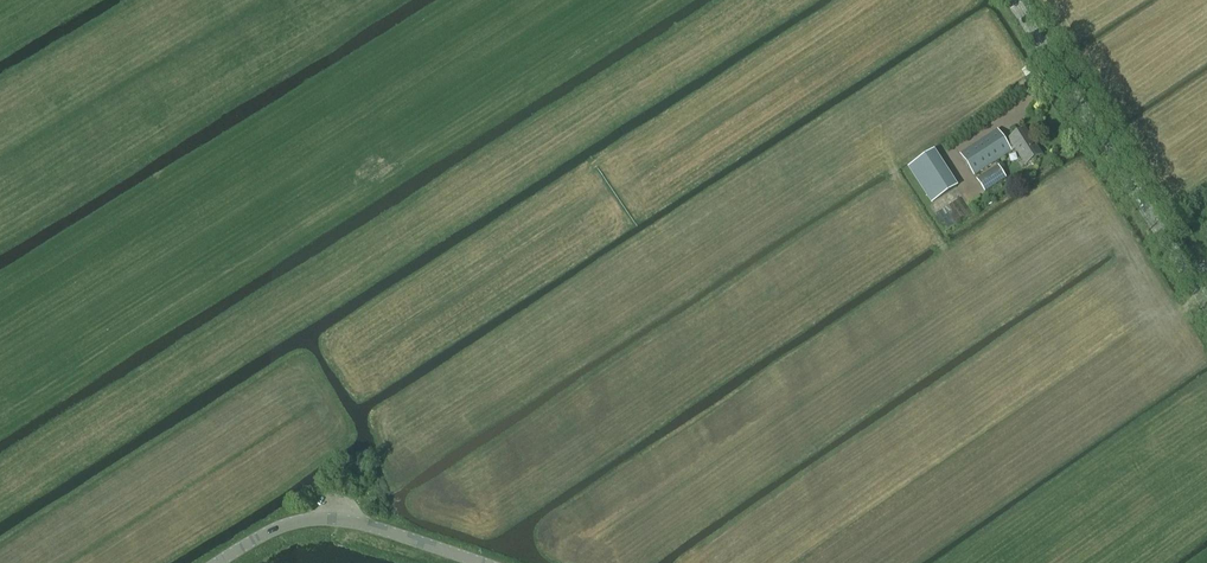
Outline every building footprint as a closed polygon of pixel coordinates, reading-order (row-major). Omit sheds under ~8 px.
[(1026,166),(1041,156),(1025,130),(1009,140),(1026,166)] [(974,176),(1011,153),(997,131),(960,155),(974,176)] [(984,193),(1006,178),(998,166),(976,181),(984,193)]
